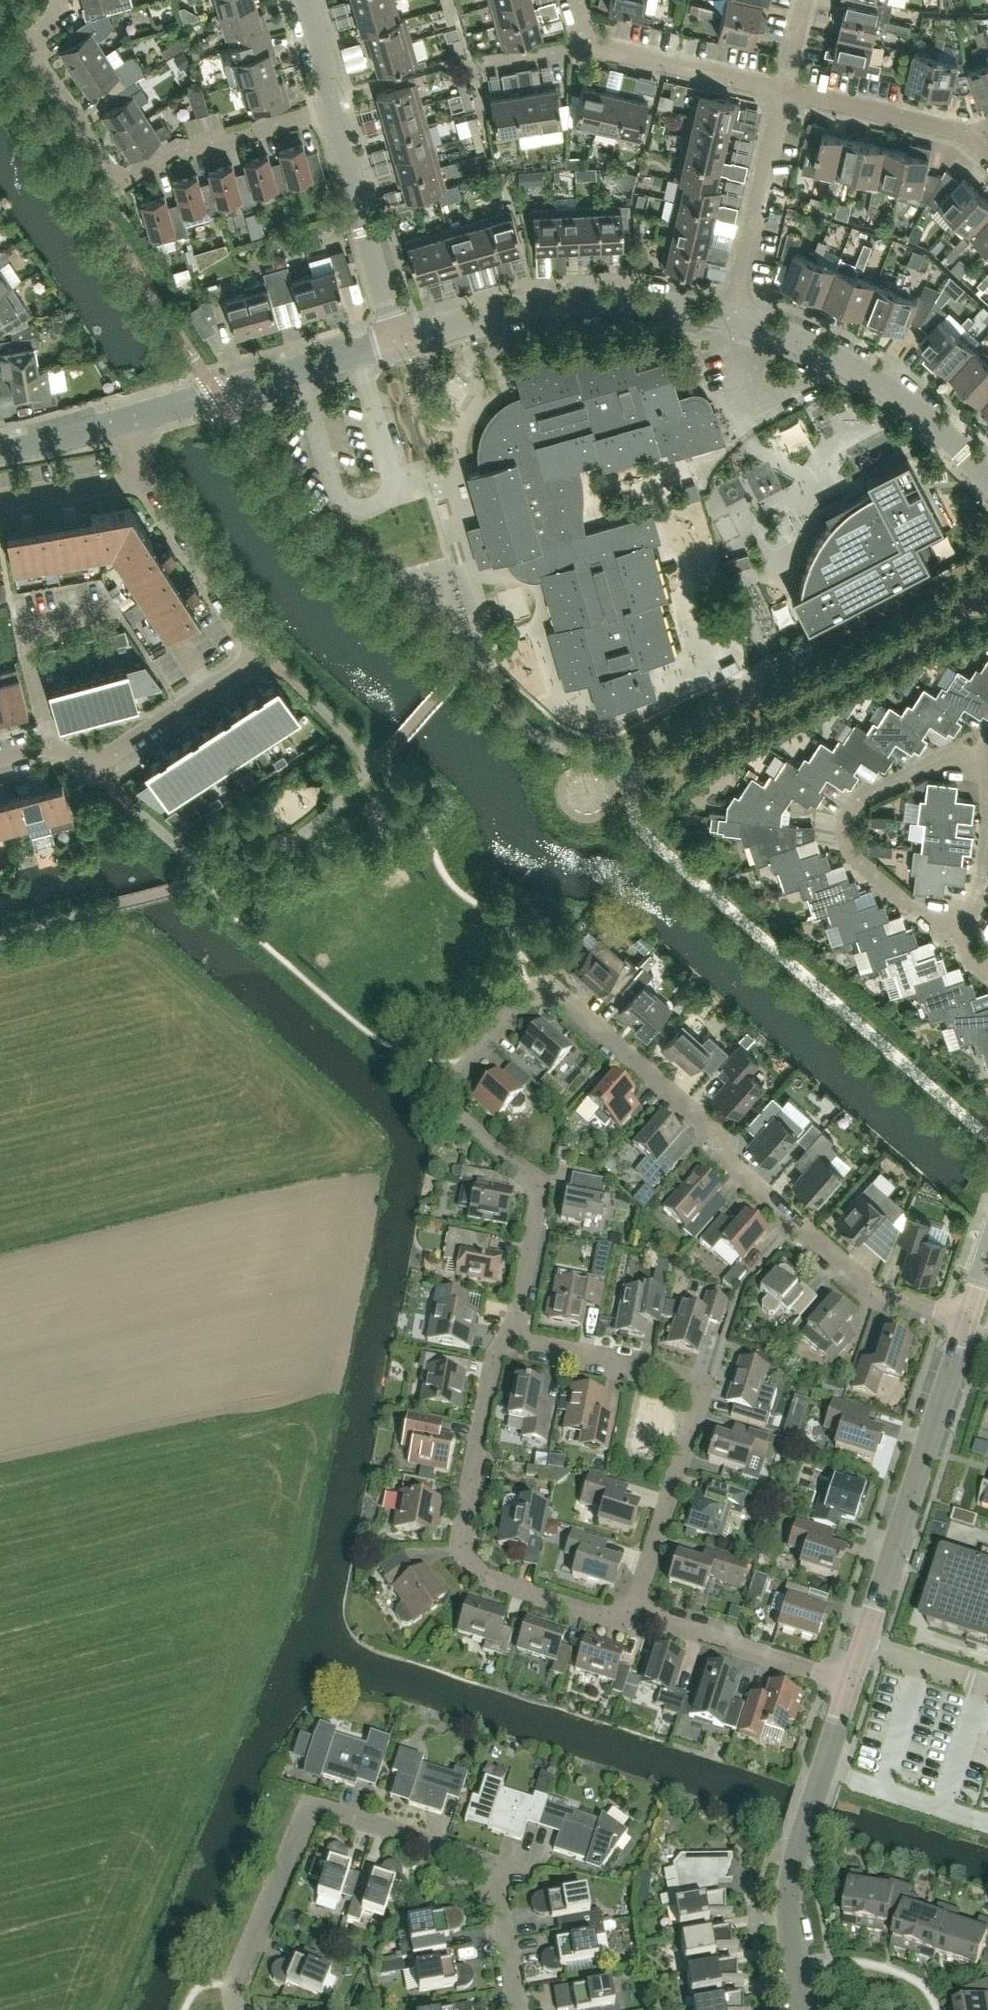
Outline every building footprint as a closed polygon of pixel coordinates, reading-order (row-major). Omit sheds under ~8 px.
[(133,5),(131,0),(84,0),(86,6),(100,2),(103,13),(91,18),(80,25),(87,35),(61,51),(75,73),(105,54),(97,41),(104,37),(114,24),(107,13),(133,5)] [(220,13),(255,3),(254,0),(217,0),(220,13)] [(355,10),(390,0),(352,0),(355,10)] [(400,19),(394,0),(390,0),(355,10),(361,32),(366,31),(366,30),(400,20),(400,19)] [(534,7),(532,0),(505,0),(491,4),(496,25),(535,14),(539,13),(556,8),(554,0),(551,0),(537,4),(538,6),(534,7)] [(598,3),(624,9),(622,14),(653,21),(655,12),(652,11),(655,0),(599,0),(598,3)] [(761,1),(761,0),(759,0),(725,0),(722,14),(766,24),(767,17),(759,11),(761,1)] [(884,1),(881,0),(848,0),(847,4),(837,6),(835,13),(879,22),(884,1)] [(145,5),(149,19),(162,15),(157,1),(145,5)] [(689,11),(701,14),(703,5),(691,2),(689,11)] [(264,11),(258,13),(255,3),(220,13),(226,34),(230,33),(234,46),(271,35),(264,11)] [(455,21),(450,5),(443,7),(447,23),(455,21)] [(716,8),(703,5),(701,14),(714,17),(716,8)] [(559,15),(556,8),(539,13),(542,20),(559,15)] [(874,43),(879,22),(835,13),(834,19),(842,25),(840,36),(874,43)] [(542,35),(535,14),(496,25),(503,47),(542,35)] [(764,30),(766,24),(722,14),(717,36),(752,43),(754,32),(764,30)] [(411,39),(405,17),(400,19),(400,20),(366,30),(366,31),(372,50),(411,39)] [(885,28),(897,31),(899,23),(886,20),(885,28)] [(897,31),(910,34),(912,25),(899,23),(897,31)] [(974,32),(978,44),(987,42),(983,29),(974,32)] [(271,35),(234,46),(222,49),(232,83),(240,81),(275,71),(272,61),(278,59),(271,35)] [(870,61),(874,43),(840,36),(837,46),(827,48),(826,55),(851,61),(850,66),(880,72),(882,64),(870,61)] [(937,36),(934,48),(942,50),(945,38),(937,36)] [(464,53),(460,37),(452,39),(456,55),(464,53)] [(417,61),(411,39),(372,50),(378,72),(417,61)] [(172,42),(160,49),(167,59),(178,52),(172,42)] [(987,42),(978,44),(983,56),(987,55),(987,44),(987,42)] [(342,72),(363,70),(360,45),(340,47),(342,72)] [(182,51),(175,56),(184,68),(191,63),(182,51)] [(927,100),(937,56),(915,52),(908,86),(919,89),(921,98),(927,100)] [(133,55),(123,60),(113,66),(105,54),(75,73),(89,95),(106,84),(112,94),(136,79),(145,73),(133,55)] [(976,89),(969,70),(969,69),(966,61),(959,61),(937,56),(927,100),(949,105),(952,92),(962,94),(976,89)] [(151,76),(164,90),(181,74),(168,61),(151,76)] [(969,69),(969,70),(976,89),(981,103),(987,100),(987,63),(969,69)] [(541,84),(538,68),(530,69),(533,85),(541,84)] [(601,68),(597,85),(605,86),(609,70),(601,68)] [(284,79),(277,81),(275,71),(240,81),(246,103),(250,102),(254,114),(291,104),(284,79)] [(516,71),(509,72),(512,89),(513,94),(519,134),(540,131),(534,91),(524,92),(523,87),(519,87),(516,71)] [(504,91),(512,89),(509,72),(501,73),(504,91)] [(616,135),(625,96),(627,90),(630,74),(622,72),(618,89),(619,90),(618,94),(604,91),(595,131),(616,135)] [(638,76),(630,74),(627,90),(634,92),(638,76)] [(455,77),(459,93),(467,91),(463,75),(455,77)] [(148,99),(136,79),(112,94),(119,104),(102,115),(117,137),(146,117),(138,105),(148,99)] [(422,104),(415,82),(376,93),(383,115),(422,104)] [(209,113),(201,84),(188,88),(196,116),(209,113)] [(595,131),(604,91),(582,86),(573,126),(595,131)] [(563,127),(556,87),(534,91),(540,131),(563,127)] [(467,91),(459,93),(464,109),(472,107),(467,91)] [(736,118),(740,103),(694,93),(689,115),(729,124),(738,126),(740,119),(736,118)] [(519,134),(513,94),(490,98),(497,138),(519,134)] [(639,140),(647,100),(625,96),(616,135),(639,140)] [(673,100),(656,99),(654,150),(678,151),(680,117),(672,116),(673,100)] [(427,124),(422,104),(383,115),(388,136),(427,124)] [(359,143),(379,141),(377,110),(356,112),(359,143)] [(755,130),(738,126),(729,124),(689,115),(685,136),(724,145),(727,131),(736,133),(736,134),(753,138),(755,130)] [(467,118),(472,134),(479,132),(475,116),(467,118)] [(131,159),(171,133),(164,123),(154,129),(146,117),(117,137),(131,159)] [(740,119),(738,126),(755,130),(757,123),(740,119)] [(394,156),(433,145),(427,124),(388,136),(394,156)] [(484,148),(479,132),(472,134),(476,150),(484,148)] [(837,172),(845,138),(824,133),(820,148),(809,145),(802,172),(815,175),(817,167),(837,172)] [(721,159),(724,145),(685,136),(680,157),(746,172),(747,165),(730,160),(729,162),(721,159)] [(858,177),(866,142),(845,138),(837,172),(858,177)] [(873,189),(870,201),(879,202),(882,189),(878,189),(880,182),(887,147),(866,142),(858,177),(866,179),(865,187),(873,189)] [(929,201),(943,176),(927,172),(932,147),(911,142),(908,152),(901,187),(921,191),(919,199),(929,201)] [(326,181),(317,151),(306,154),(303,144),(279,151),(282,161),(291,191),(289,184),(312,177),(314,185),(326,181)] [(400,177),(439,166),(433,145),(394,156),(400,177)] [(901,187),(908,152),(887,147),(880,182),(901,187)] [(389,150),(369,154),(373,176),(394,172),(389,150)] [(291,191),(282,161),(271,164),(268,154),(244,161),(247,171),(255,202),(256,201),(254,194),(276,187),(278,195),(291,191)] [(746,172),(680,157),(675,179),(679,180),(680,179),(714,187),(715,186),(718,173),(727,175),(727,176),(744,180),(746,172)] [(640,160),(638,170),(646,172),(648,166),(646,162),(640,160)] [(255,202),(247,171),(235,174),(232,164),(208,171),(211,181),(220,212),(218,204),(241,197),(243,205),(255,202)] [(446,188),(439,166),(400,177),(407,199),(410,198),(416,196),(446,188)] [(529,170),(519,171),(520,184),(529,183),(529,170)] [(220,212),(211,181),(200,184),(197,175),(173,181),(179,203),(188,233),(186,224),(208,217),(208,215),(220,212)] [(956,219),(980,193),(964,178),(955,187),(943,176),(929,201),(937,209),(941,204),(956,219)] [(831,178),(829,191),(837,193),(840,180),(831,178)] [(716,203),(720,187),(715,186),(714,187),(680,179),(679,180),(675,201),(736,214),(738,207),(720,203),(720,204),(716,203)] [(458,184),(447,187),(449,196),(460,193),(458,184)] [(987,216),(987,200),(980,193),(956,219),(972,233),(987,216)] [(188,233),(179,203),(168,206),(165,196),(141,203),(150,236),(173,229),(176,237),(188,233)] [(418,203),(416,196),(410,198),(407,199),(394,202),(396,210),(418,203)] [(824,199),(821,210),(828,212),(831,201),(824,199)] [(734,222),(736,214),(675,201),(670,222),(710,230),(713,216),(717,217),(717,218),(734,222)] [(877,215),(879,202),(870,201),(868,213),(877,215)] [(627,213),(629,205),(598,206),(601,269),(609,268),(608,246),(623,246),(622,238),(625,238),(628,229),(627,213)] [(601,269),(598,206),(577,207),(579,248),(592,247),(593,269),(601,269)] [(787,213),(787,215),(794,216),(796,208),(789,206),(787,213)] [(579,248),(577,207),(555,209),(558,271),(566,271),(565,249),(579,248)] [(558,271),(555,209),(533,210),(535,250),(549,250),(550,271),(558,271)] [(522,249),(511,210),(489,216),(507,276),(514,274),(508,253),(522,249)] [(507,276),(489,216),(469,222),(480,261),(493,258),(498,279),(507,276)] [(972,233),(987,248),(987,216),(972,233)] [(261,222),(248,226),(252,238),(265,234),(261,222)] [(480,261),(469,222),(448,228),(465,288),(472,286),(466,265),(480,261)] [(706,245),(710,230),(670,222),(665,243),(705,251),(709,252),(726,256),(728,249),(711,245),(711,246),(706,245)] [(465,288),(448,228),(427,235),(438,274),(451,270),(457,291),(465,288)] [(819,252),(815,251),(812,250),(809,257),(797,252),(803,236),(789,231),(782,258),(792,262),(783,285),(794,289),(794,299),(801,301),(819,252)] [(438,274),(427,235),(405,241),(417,280),(438,274)] [(963,236),(955,245),(961,251),(970,241),(963,236)] [(828,242),(824,241),(819,239),(815,251),(819,252),(801,301),(807,304),(814,296),(824,300),(837,268),(820,261),(822,255),(823,255),(828,242)] [(864,242),(860,255),(868,258),(873,245),(864,242)] [(700,273),(703,259),(707,260),(709,252),(705,251),(665,243),(660,264),(700,273)] [(952,260),(961,251),(955,245),(946,255),(952,260)] [(194,246),(184,249),(188,262),(198,259),(194,246)] [(346,307),(339,285),(351,282),(342,250),(330,253),(334,268),(313,274),(324,313),(346,307)] [(724,264),(726,256),(709,252),(707,260),(724,264)] [(280,255),(272,257),(275,266),(286,263),(284,257),(280,255)] [(864,270),(868,258),(860,255),(855,267),(864,270)] [(324,313),(313,274),(291,280),(287,266),(275,269),(284,301),(296,298),(302,319),(324,313)] [(4,291),(5,291),(12,286),(0,267),(0,293),(4,291)] [(841,317),(857,275),(837,268),(824,300),(834,304),(835,314),(841,317)] [(279,326),(272,304),(284,301),(275,269),(263,273),(265,281),(244,287),(246,293),(257,332),(279,326)] [(895,282),(900,284),(904,285),(905,283),(908,273),(900,270),(895,282)] [(977,284),(984,290),(987,286),(987,276),(986,274),(977,284)] [(864,316),(877,283),(857,275),(841,317),(847,319),(854,312),(864,316)] [(942,290),(935,300),(941,306),(952,294),(957,298),(966,288),(951,275),(942,290)] [(881,332),(897,291),(877,283),(864,316),(875,320),(875,330),(881,332)] [(920,324),(935,300),(919,294),(917,298),(909,295),(911,291),(909,284),(905,283),(904,285),(900,284),(897,291),(881,332),(888,335),(895,327),(905,332),(910,320),(920,324)] [(923,283),(919,294),(935,300),(942,290),(923,283)] [(257,332),(246,293),(224,299),(220,285),(208,288),(217,320),(229,317),(235,339),(257,332)] [(12,286),(5,291),(4,291),(0,293),(0,322),(6,332),(9,330),(11,333),(30,326),(26,319),(31,315),(12,286)] [(959,333),(943,319),(949,313),(941,306),(935,300),(920,324),(929,333),(919,344),(927,351),(924,361),(928,365),(959,333)] [(967,331),(976,321),(969,314),(960,324),(967,331)] [(39,346),(35,324),(30,326),(11,333),(14,350),(0,352),(0,367),(2,376),(11,374),(10,374),(38,369),(34,347),(39,346)] [(950,373),(974,348),(959,333),(928,365),(933,370),(943,366),(950,373)] [(576,504),(576,501),(577,498),(577,492),(576,489),(576,483),(575,480),(574,474),(573,468),(600,461),(602,468),(667,450),(669,457),(724,441),(715,410),(708,413),(706,407),(705,405),(704,404),(703,402),(701,401),(699,401),(697,400),(695,400),(693,400),(680,404),(667,359),(635,368),(628,343),(572,360),(570,352),(513,368),(523,400),(519,401),(515,403),(511,404),(507,407),(504,409),(501,412),(496,417),(494,420),(491,423),(490,425),(489,427),(487,431),(486,435),(485,437),(484,441),(484,443),(483,445),(483,449),(483,451),(483,456),(483,458),(483,462),(484,466),(485,468),(468,473),(483,524),(468,528),(479,565),(510,556),(511,559),(512,561),(514,564),(515,565),(516,566),(518,568),(520,570),(523,571),(527,573),(528,573),(531,574),(534,574),(536,574),(539,573),(541,573),(556,628),(549,630),(565,687),(590,680),(599,712),(651,697),(642,665),(673,656),(657,600),(665,598),(649,543),(659,540),(652,514),(580,535),(578,529),(578,527),(577,524),(577,518),(576,513),(576,510),(576,504)] [(987,365),(987,352),(983,351),(981,353),(974,348),(950,373),(959,381),(955,390),(960,395),(987,365)] [(960,395),(965,400),(974,395),(982,402),(987,396),(987,365),(960,395)] [(51,390),(47,367),(38,369),(10,374),(11,374),(14,397),(30,394),(32,406),(57,402),(55,390),(51,390)] [(915,540),(942,526),(907,458),(866,480),(871,491),(863,495),(858,498),(855,500),(850,504),(845,508),(840,512),(835,517),(831,522),(829,524),(825,530),(821,535),(819,538),(815,544),(814,547),(811,553),(808,559),(807,562),(806,565),(804,571),(803,575),(802,578),(801,581),(800,588),(799,591),(791,596),(807,627),(928,564),(915,540)] [(699,498),(695,483),(685,486),(690,501),(699,498)] [(112,551),(130,508),(77,517),(75,506),(64,508),(66,519),(50,522),(56,561),(112,551)] [(160,554),(130,508),(112,551),(142,598),(175,576),(166,562),(176,556),(170,548),(160,554)] [(56,561),(50,522),(34,524),(32,513),(22,515),(24,526),(6,529),(13,568),(56,561)] [(199,613),(190,599),(199,593),(193,584),(184,590),(175,576),(142,598),(166,635),(199,613)] [(138,600),(123,609),(132,623),(146,614),(138,600)] [(128,642),(125,630),(109,634),(113,647),(128,642)] [(86,652),(83,641),(75,643),(78,655),(86,652)] [(89,664),(86,652),(78,655),(81,666),(89,664)] [(980,670),(976,668),(969,677),(970,678),(965,684),(987,699),(987,657),(980,670)] [(39,662),(42,674),(50,671),(47,660),(39,662)] [(739,669),(735,660),(721,667),(725,676),(739,669)] [(107,671),(117,711),(137,706),(133,694),(160,687),(144,661),(107,671)] [(8,721),(16,719),(15,713),(28,709),(17,667),(0,672),(0,692),(8,721)] [(965,684),(970,678),(969,677),(957,670),(945,688),(941,685),(935,695),(931,702),(956,718),(964,706),(980,717),(982,713),(987,716),(987,715),(987,699),(965,684)] [(88,676),(99,716),(117,711),(107,671),(88,676)] [(906,675),(901,682),(906,685),(909,684),(912,680),(906,675)] [(99,716),(88,676),(70,681),(80,721),(99,716)] [(80,721),(70,681),(50,687),(61,726),(80,721)] [(277,684),(263,692),(258,684),(251,688),(256,697),(260,695),(282,729),(299,718),(277,684)] [(956,718),(931,702),(935,695),(923,687),(911,706),(907,703),(901,713),(897,720),(922,736),(929,724),(945,735),(948,731),(953,734),(961,721),(956,718)] [(282,729),(260,695),(244,705),(266,739),(282,729)] [(927,739),(922,736),(897,720),(901,713),(889,705),(887,708),(881,703),(877,704),(868,718),(873,721),(867,731),(863,738),(887,754),(895,742),(911,752),(914,749),(919,752),(927,739)] [(244,705),(231,713),(226,704),(218,709),(224,718),(228,716),(250,750),(266,739),(244,705)] [(228,716),(224,718),(212,726),(234,760),(250,750),(228,716)] [(893,757),(887,754),(863,738),(867,731),(855,723),(843,741),(839,738),(832,748),(833,749),(828,755),(853,771),(861,760),(877,770),(879,766),(884,770),(893,757)] [(212,726),(199,734),(193,725),(186,730),(192,739),(195,736),(218,771),(234,760),(212,726)] [(195,736),(192,739),(179,747),(201,781),(218,771),(195,736)] [(853,771),(828,755),(833,749),(832,748),(820,741),(809,759),(805,756),(798,766),(799,766),(794,773),(819,789),(827,778),(843,788),(845,784),(850,787),(858,775),(853,771)] [(179,747),(167,755),(161,746),(154,751),(160,760),(163,757),(185,791),(201,781),(179,747)] [(283,754),(278,758),(282,765),(288,761),(283,754)] [(163,757),(160,760),(146,768),(152,777),(137,787),(160,808),(185,791),(163,757)] [(282,765),(278,758),(273,761),(277,768),(282,765)] [(819,789),(794,773),(799,766),(798,766),(786,758),(774,777),(770,774),(764,784),(760,791),(785,807),(792,795),(808,806),(811,802),(816,805),(824,792),(819,789)] [(51,830),(73,824),(62,783),(49,787),(44,771),(36,774),(51,830)] [(31,792),(19,795),(28,826),(27,826),(30,836),(51,830),(36,774),(27,776),(31,792)] [(251,775),(246,779),(250,785),(255,782),(251,775)] [(785,807),(760,791),(764,784),(752,776),(750,779),(739,796),(735,794),(728,805),(727,813),(709,810),(708,816),(711,817),(711,816),(742,820),(742,819),(781,824),(781,823),(782,811),(785,807)] [(927,777),(914,784),(916,787),(926,788),(927,781),(927,777)] [(250,785),(246,779),(241,782),(245,788),(250,785)] [(974,801),(955,799),(957,784),(927,781),(926,788),(924,799),(920,799),(917,822),(924,823),(924,822),(932,823),(933,816),(957,819),(957,820),(971,821),(974,801)] [(19,795),(7,798),(3,782),(0,783),(0,806),(7,831),(27,826),(28,826),(19,795)] [(219,796),(213,799),(218,806),(223,803),(219,796)] [(218,806),(213,799),(208,803),(213,809),(218,806)] [(165,816),(180,830),(187,826),(176,809),(165,816)] [(796,844),(794,839),(796,825),(781,823),(781,824),(742,819),(742,820),(711,816),(711,817),(709,829),(716,829),(716,830),(723,831),(722,832),(741,835),(744,844),(749,843),(756,866),(770,861),(768,853),(796,844)] [(955,833),(957,820),(957,819),(933,816),(932,823),(924,822),(924,823),(917,822),(915,822),(913,838),(922,839),(920,850),(928,851),(927,859),(961,863),(961,862),(963,852),(970,853),(972,835),(955,833)] [(831,867),(826,853),(820,855),(818,850),(800,857),(796,844),(768,853),(770,861),(774,872),(778,871),(785,891),(799,887),(799,886),(797,879),(825,869),(831,867)] [(867,844),(866,852),(878,853),(879,844),(867,844)] [(964,883),(966,863),(961,862),(961,863),(927,859),(928,851),(920,850),(913,849),(910,872),(915,873),(913,891),(943,895),(945,881),(964,883)] [(860,893),(855,878),(849,880),(847,876),(829,882),(825,869),(797,879),(799,886),(799,887),(803,898),(807,896),(814,917),(828,912),(826,905),(854,895),(860,893)] [(889,918),(884,904),(878,906),(876,902),(858,908),(854,895),(826,905),(828,912),(832,923),(836,922),(843,942),(857,938),(855,930),(883,920),(889,918)] [(918,944),(913,930),(907,931),(905,927),(887,933),(883,920),(855,930),(857,938),(861,949),(865,947),(872,968),(886,963),(884,956),(912,946),(918,944)] [(634,939),(632,942),(644,953),(647,950),(653,943),(641,932),(634,939)] [(614,994),(632,973),(638,966),(626,955),(624,958),(607,944),(605,944),(599,938),(571,970),(598,993),(605,986),(614,994)] [(913,981),(941,971),(947,970),(942,955),(936,957),(934,953),(916,959),(912,946),(884,956),(886,963),(890,974),(894,973),(901,993),(915,989),(913,981)] [(646,1036),(670,1009),(643,985),(653,974),(643,966),(621,991),(630,998),(619,1012),(646,1036)] [(970,997),(976,995),(971,981),(965,983),(964,978),(945,985),(941,971),(913,981),(915,989),(919,1000),(923,998),(930,1019),(944,1014),(942,1007),(970,997)] [(974,1010),(970,997),(942,1007),(944,1014),(948,1026),(952,1024),(959,1045),(973,1040),(971,1032),(987,1026),(987,1006),(974,1010)] [(672,1009),(678,1015),(685,1006),(680,1001),(672,1009)] [(572,1048),(542,1021),(519,1046),(550,1073),(572,1048)] [(728,1052),(708,1035),(701,1043),(682,1025),(661,1049),(671,1058),(673,1056),(690,1071),(698,1061),(710,1072),(728,1052)] [(971,1032),(973,1040),(977,1051),(981,1050),(987,1069),(987,1026),(971,1032)] [(763,1086),(749,1073),(758,1062),(739,1045),(722,1064),(733,1074),(714,1096),(736,1116),(763,1086)] [(519,1095),(521,1092),(531,1081),(511,1064),(502,1075),(497,1071),(472,1100),(496,1121),(507,1108),(513,1113),(520,1113),(526,1106),(525,1099),(519,1095)] [(565,1092),(547,1076),(537,1086),(555,1102),(565,1092)] [(630,1099),(634,1095),(623,1085),(622,1086),(612,1077),(591,1102),(589,1100),(578,1112),(589,1121),(594,1116),(605,1126),(610,1121),(619,1130),(639,1107),(630,1099)] [(758,1132),(747,1144),(770,1164),(803,1126),(781,1106),(782,1105),(772,1096),(748,1123),(758,1132)] [(668,1152),(681,1136),(660,1117),(633,1147),(648,1161),(638,1172),(655,1186),(677,1161),(668,1152)] [(842,1174),(828,1162),(837,1151),(830,1145),(833,1141),(821,1130),(805,1149),(816,1159),(793,1184),(816,1204),(842,1174)] [(683,1166),(676,1173),(682,1178),(689,1171),(683,1166)] [(462,1181),(456,1210),(470,1212),(468,1219),(506,1226),(513,1190),(495,1187),(497,1175),(462,1168),(459,1180),(462,1181)] [(698,1170),(663,1210),(684,1229),(683,1230),(695,1241),(720,1212),(709,1203),(721,1190),(698,1170)] [(602,1218),(606,1196),(603,1196),(606,1182),(592,1179),(589,1193),(567,1189),(561,1219),(585,1223),(587,1215),(602,1218)] [(904,1208),(886,1191),(872,1179),(835,1221),(858,1242),(879,1218),(888,1226),(904,1208)] [(719,1243),(740,1262),(767,1231),(744,1211),(732,1224),(722,1215),(699,1241),(711,1252),(719,1243)] [(931,1281),(943,1243),(925,1237),(930,1224),(905,1216),(897,1240),(911,1244),(902,1272),(931,1281)] [(954,1224),(951,1234),(959,1236),(962,1227),(954,1224)] [(496,1284),(501,1256),(472,1250),(475,1235),(449,1230),(443,1260),(459,1263),(457,1276),(496,1284)] [(599,1244),(597,1254),(609,1256),(611,1246),(599,1244)] [(732,1290),(746,1273),(737,1265),(732,1271),(723,1282),(732,1290)] [(803,1297),(788,1284),(793,1279),(793,1274),(786,1268),(780,1268),(760,1290),(768,1297),(762,1303),(762,1308),(769,1314),(774,1314),(780,1308),(787,1314),(790,1311),(799,1318),(817,1299),(808,1291),(803,1297)] [(548,1300),(545,1316),(550,1317),(549,1320),(582,1326),(585,1306),(599,1309),(601,1299),(604,1281),(592,1279),(558,1272),(557,1280),(553,1301),(548,1300)] [(644,1337),(647,1322),(658,1324),(660,1318),(662,1303),(665,1292),(652,1289),(652,1294),(624,1289),(616,1332),(644,1337)] [(469,1296),(437,1290),(428,1341),(470,1349),(476,1312),(466,1311),(469,1296)] [(698,1354),(708,1321),(720,1324),(727,1302),(707,1295),(702,1311),(681,1304),(668,1344),(698,1354)] [(839,1333),(852,1319),(831,1301),(800,1336),(831,1364),(850,1343),(839,1333)] [(899,1380),(912,1342),(884,1334),(874,1364),(862,1360),(853,1389),(876,1396),(882,1375),(899,1380)] [(458,1411),(465,1375),(450,1372),(452,1360),(426,1355),(420,1382),(426,1383),(422,1404),(458,1411)] [(734,1405),(731,1416),(765,1427),(776,1391),(761,1386),(767,1369),(740,1361),(727,1402),(734,1405)] [(551,1411),(537,1409),(542,1386),(516,1381),(509,1418),(526,1421),(523,1437),(545,1442),(551,1411)] [(845,1389),(826,1383),(823,1394),(842,1400),(845,1389)] [(561,1398),(559,1411),(567,1412),(564,1430),(582,1434),(580,1446),(585,1447),(607,1451),(612,1422),(613,1418),(601,1415),(605,1394),(572,1387),(569,1400),(561,1398)] [(883,1433),(856,1425),(861,1411),(833,1402),(825,1429),(840,1434),(835,1448),(874,1460),(883,1433)] [(447,1470),(453,1438),(429,1433),(432,1420),(408,1416),(403,1447),(412,1448),(409,1463),(422,1465),(432,1467),(447,1470)] [(798,1441),(803,1423),(789,1418),(783,1437),(798,1441)] [(744,1472),(749,1456),(765,1461),(772,1438),(734,1426),(730,1440),(716,1435),(708,1461),(744,1472)] [(422,1465),(419,1481),(434,1484),(435,1478),(430,1477),(432,1467),(422,1465)] [(527,1467),(526,1474),(539,1476),(540,1469),(527,1467)] [(629,1488),(590,1476),(581,1503),(602,1510),(598,1523),(630,1534),(639,1506),(625,1502),(629,1488)] [(434,1537),(441,1501),(431,1499),(434,1484),(419,1481),(404,1478),(395,1529),(434,1537)] [(855,1520),(860,1504),(864,1506),(868,1491),(834,1481),(830,1495),(822,1492),(813,1521),(837,1528),(841,1516),(855,1520)] [(723,1525),(729,1505),(741,1509),(745,1496),(710,1485),(706,1497),(697,1495),(687,1527),(725,1539),(729,1527),(723,1525)] [(541,1544),(548,1506),(521,1501),(521,1499),(510,1497),(505,1500),(503,1512),(505,1513),(499,1544),(526,1550),(528,1542),(541,1544)] [(955,1508),(951,1520),(973,1528),(978,1515),(955,1508)] [(836,1579),(844,1552),(830,1547),(835,1534),(797,1522),(789,1548),(805,1553),(800,1567),(836,1579)] [(547,1523),(545,1534),(553,1535),(557,1532),(558,1525),(547,1523)] [(613,1588),(621,1561),(593,1552),(597,1541),(572,1533),(565,1554),(578,1559),(572,1575),(613,1588)] [(928,1625),(968,1637),(966,1642),(987,1649),(987,1564),(980,1562),(946,1551),(945,1551),(943,1551),(942,1551),(941,1552),(941,1554),(928,1592),(933,1594),(937,1595),(930,1617),(928,1625)] [(703,1593),(708,1578),(741,1588),(748,1565),(705,1552),(702,1563),(678,1556),(669,1582),(703,1593)] [(394,1590),(403,1604),(396,1608),(395,1614),(402,1625),(408,1626),(413,1623),(414,1624),(437,1608),(434,1604),(445,1596),(426,1567),(416,1573),(409,1562),(383,1579),(392,1591),(394,1590)] [(755,1574),(752,1582),(764,1586),(767,1578),(755,1574)] [(816,1640),(826,1610),(806,1603),(810,1591),(787,1584),(783,1597),(787,1598),(778,1628),(816,1640)] [(504,1657),(513,1631),(502,1627),(507,1612),(469,1600),(458,1632),(486,1641),(483,1650),(504,1657)] [(561,1646),(566,1631),(528,1619),(517,1650),(554,1662),(551,1673),(563,1677),(572,1650),(561,1646)] [(619,1665),(624,1650),(586,1637),(576,1670),(613,1682),(610,1691),(622,1695),(631,1669),(619,1665)] [(679,1716),(686,1693),(673,1688),(683,1656),(654,1646),(642,1685),(660,1690),(656,1704),(665,1707),(663,1711),(679,1716)] [(732,1701),(741,1674),(706,1663),(689,1716),(735,1731),(744,1704),(732,1701)] [(769,1683),(761,1708),(748,1704),(739,1732),(760,1739),(763,1727),(783,1733),(789,1717),(795,1719),(803,1694),(769,1683)] [(357,1781),(375,1787),(390,1739),(371,1733),(366,1747),(317,1731),(313,1740),(308,1738),(302,1739),(298,1744),(296,1749),(297,1755),(301,1759),(306,1761),(304,1771),(355,1787),(357,1781)] [(458,1801),(468,1773),(455,1769),(453,1774),(422,1764),(423,1758),(400,1751),(392,1774),(398,1775),(390,1798),(441,1815),(447,1797),(458,1801)] [(539,1827),(548,1798),(535,1794),(533,1800),(502,1790),(503,1784),(485,1778),(478,1800),(472,1798),(465,1822),(521,1840),(527,1823),(539,1827)] [(603,1866),(627,1833),(602,1815),(600,1821),(568,1811),(569,1805),(548,1798),(539,1827),(559,1833),(554,1851),(603,1866)] [(743,1838),(736,1844),(744,1852),(751,1846),(743,1838)] [(353,1900),(360,1876),(344,1871),(347,1859),(348,1853),(345,1848),(340,1845),(334,1845),(329,1848),(326,1852),(324,1860),(315,1857),(308,1878),(322,1882),(317,1897),(339,1904),(341,1896),(353,1900)] [(724,1881),(733,1855),(681,1856),(673,1865),(678,1893),(667,1895),(670,1908),(675,1907),(715,1900),(715,1899),(712,1882),(732,1882),(732,1881),(724,1881)] [(405,1886),(400,1884),(402,1877),(402,1871),(400,1866),(395,1863),(389,1863),(384,1865),(380,1870),(377,1881),(360,1876),(353,1900),(347,1918),(359,1922),(363,1912),(383,1918),(390,1898),(400,1901),(405,1886)] [(866,1929),(872,1887),(860,1885),(863,1875),(852,1874),(850,1884),(847,1904),(843,1908),(846,1913),(845,1918),(844,1925),(866,1929)] [(900,1922),(909,1897),(912,1889),(910,1888),(909,1888),(886,1881),(884,1889),(872,1887),(866,1929),(883,1931),(884,1924),(889,1926),(890,1920),(900,1922)] [(556,1914),(559,1932),(602,1924),(600,1912),(589,1914),(586,1892),(549,1898),(548,1893),(540,1894),(535,1897),(532,1901),(531,1907),(534,1913),(538,1916),(544,1917),(556,1914)] [(711,1935),(711,1934),(708,1918),(732,1918),(732,1917),(724,1917),(724,1897),(715,1899),(715,1900),(675,1907),(679,1928),(684,1927),(686,1939),(711,1935)] [(913,1953),(926,1913),(914,1909),(919,1900),(909,1897),(900,1922),(894,1939),(892,1946),(913,1953)] [(935,1953),(950,1910),(939,1906),(938,1916),(926,1913),(913,1953),(934,1960),(936,1953),(935,1953)] [(987,1934),(987,1933),(987,1932),(987,1922),(981,1920),(979,1930),(955,1922),(960,1913),(950,1910),(935,1953),(936,1953),(977,1966),(987,1934)] [(445,1952),(442,1935),(454,1933),(459,1930),(463,1926),(463,1920),(461,1914),(456,1911),(450,1911),(442,1912),(443,1917),(407,1924),(410,1945),(399,1947),(402,1960),(413,1958),(413,1957),(421,1956),(445,1952)] [(287,1912),(281,1926),(289,1929),(295,1915),(287,1912)] [(602,1924),(559,1932),(562,1949),(550,1951),(545,1953),(541,1958),(541,1964),(543,1969),(548,1972),(554,1973),(562,1971),(561,1966),(597,1960),(594,1939),(605,1937),(603,1929),(602,1924)] [(717,1968),(714,1951),(738,1951),(738,1950),(730,1950),(730,1931),(711,1934),(711,1935),(686,1939),(681,1940),(685,1962),(690,1961),(692,1972),(692,1973),(717,1968)] [(367,1950),(363,1959),(370,1961),(374,1953),(367,1950)] [(330,1975),(323,1972),(328,1961),(304,1951),(297,1967),(287,1963),(281,1962),(275,1964),(272,1969),(271,1975),(273,1980),(278,1983),(285,1987),(287,1982),(321,1996),(330,1975)] [(471,1971),(466,1967),(460,1967),(449,1969),(445,1952),(421,1956),(413,1957),(413,1958),(419,1992),(456,1985),(457,1990),(464,1989),(469,1987),(473,1982),(473,1976),(471,1971)] [(391,1962),(379,1964),(381,1975),(393,1973),(391,1962)] [(723,2002),(723,2001),(720,1985),(744,1985),(744,1984),(736,1984),(736,1964),(717,1968),(692,1973),(692,1972),(687,1973),(691,1995),(696,1994),(698,2006),(723,2002)] [(959,1997),(961,2005),(955,2006),(956,2009),(987,2009),(987,1981),(959,1997)] [(619,2005),(614,2006),(610,1985),(574,1991),(573,1986),(554,1989),(557,2009),(566,2009),(581,2007),(581,2009),(620,2009),(619,2005)] [(742,1998),(723,2001),(723,2002),(698,2006),(693,2006),(693,2009),(742,2009),(742,1998)]
